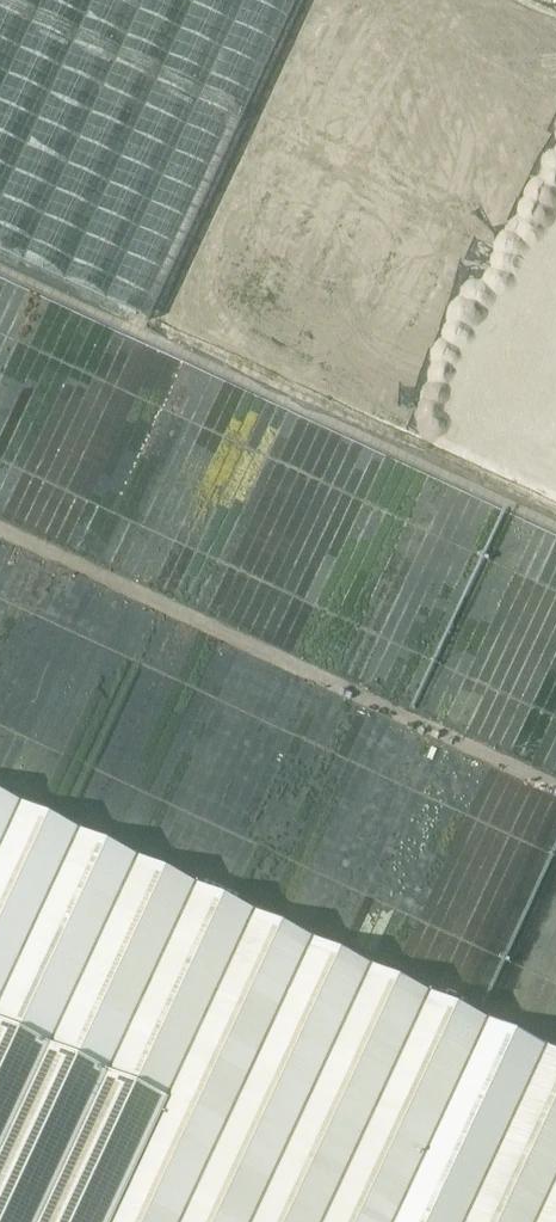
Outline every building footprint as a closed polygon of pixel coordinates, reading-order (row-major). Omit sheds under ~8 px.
[(555,511),(555,13),(528,0),(0,0),(0,253),(555,511)] [(555,1035),(555,518),(111,313),(0,264),(0,779),(555,1035)] [(423,994),(0,797),(0,1221),(555,1221),(555,1055),(423,994)]
